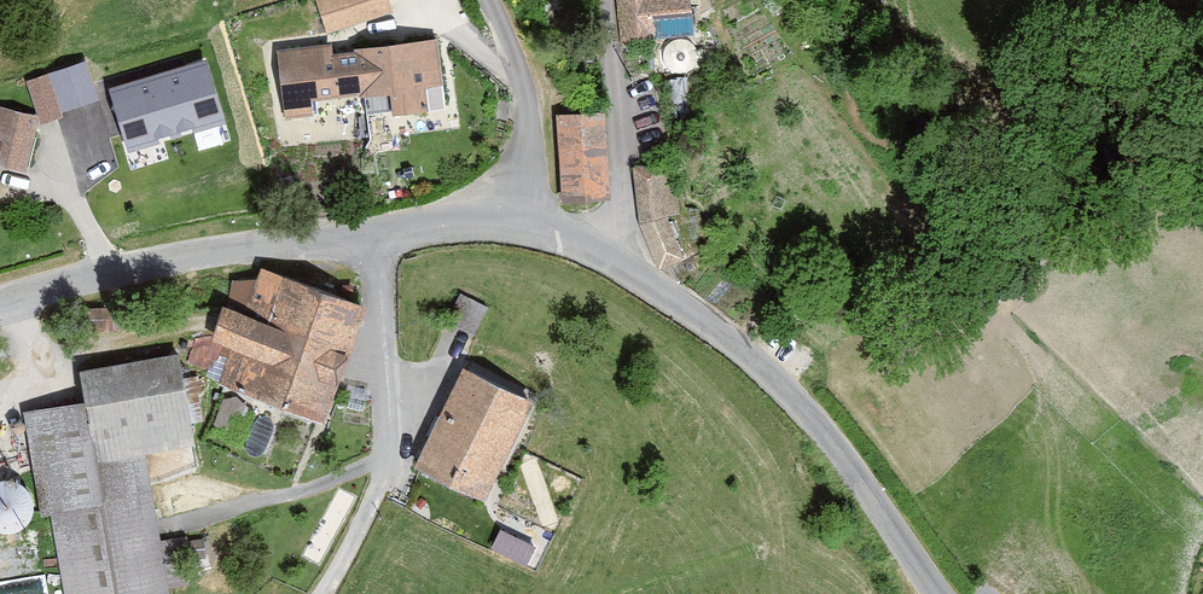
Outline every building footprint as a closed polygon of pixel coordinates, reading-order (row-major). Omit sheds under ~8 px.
[(327,36),(394,14),(389,0),(316,0),(327,36)] [(621,41),(688,33),(685,0),(618,0),(621,41)] [(332,46),(277,53),(285,120),(313,117),(311,102),(359,98),(360,100),(390,97),(393,119),(428,114),(426,90),(443,87),(437,41),(353,51),(354,54),(334,56),(332,46)] [(221,118),(206,63),(110,90),(125,145),(221,118)] [(84,64),(49,76),(60,109),(96,97),(84,64)] [(27,84),(39,119),(42,126),(64,119),(60,109),(49,76),(27,84)] [(39,119),(1,109),(0,111),(0,168),(26,174),(39,119)] [(605,117),(557,118),(563,204),(612,201),(605,117)] [(674,164),(634,169),(640,226),(658,273),(686,261),(669,219),(683,215),(674,164)] [(369,311),(262,271),(258,281),(233,282),(212,345),(233,355),(219,388),(326,428),(369,311)] [(487,309),(460,294),(447,323),(474,338),(487,309)] [(180,357),(80,375),(85,406),(24,416),(42,521),(51,519),(65,593),(168,593),(146,456),(196,447),(180,357)] [(534,405),(463,370),(414,472),(484,505),(534,405)] [(505,525),(495,546),(533,563),(543,541),(505,525)] [(50,577),(0,582),(0,593),(52,593),(50,577)]
